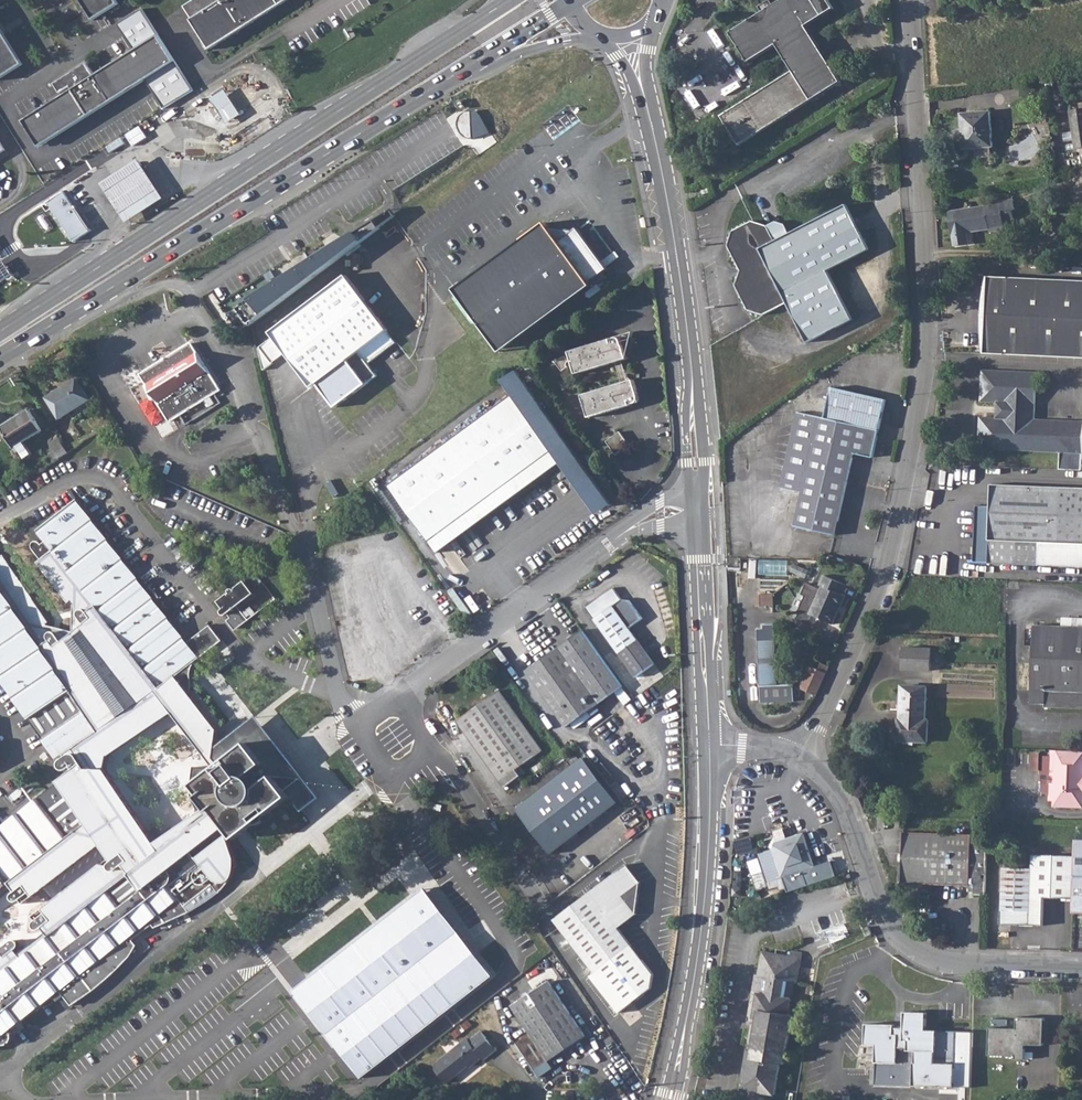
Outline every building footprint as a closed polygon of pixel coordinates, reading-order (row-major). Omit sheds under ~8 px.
[(94,20),(119,4),(117,0),(82,0),(94,20)] [(183,5),(211,49),(288,0),(191,0),(183,5)] [(762,12),(730,32),(749,62),(777,44),(793,70),(723,115),(742,144),(777,123),(810,102),(841,82),(834,71),(806,26),(834,8),(828,0),(781,0),(773,5),(762,12)] [(758,6),(762,12),(773,5),(770,0),(767,0),(758,6)] [(25,63),(6,34),(0,25),(0,79),(25,63)] [(73,90),(36,113),(24,120),(41,146),(52,139),(176,61),(159,35),(95,75),(91,68),(81,74),(78,69),(55,83),(61,93),(71,86),(73,90)] [(1070,110),(1076,148),(1081,148),(1081,108),(1070,110)] [(461,118),(458,128),(461,133),(466,138),(471,139),(473,139),(471,112),(467,113),(461,118)] [(990,112),(962,114),(965,149),(993,146),(990,112)] [(137,164),(99,187),(124,227),(161,202),(137,164)] [(63,196),(47,206),(51,212),(73,245),(80,241),(82,239),(88,235),(63,196)] [(1004,220),(1002,211),(1013,209),(1016,209),(1014,199),(985,203),(985,206),(950,212),(955,245),(968,243),(967,232),(989,228),(990,231),(1005,229),(1004,220)] [(777,241),(769,226),(754,221),(736,230),(731,246),(742,269),(738,285),(751,309),(765,313),(778,307),(779,303),(788,299),(809,341),(854,319),(830,270),(870,248),(848,205),(791,233),(777,241)] [(1013,209),(1002,211),(1004,220),(1015,218),(1013,209)] [(250,327),(381,229),(375,221),(267,291),(237,310),(250,327)] [(778,221),(769,226),(777,241),(791,233),(787,224),(778,221)] [(483,274),(466,286),(458,292),(468,306),(499,349),(551,310),(608,268),(578,228),(559,241),(548,226),(517,249),(483,274)] [(587,235),(605,257),(612,251),(594,229),(587,235)] [(347,276),(272,332),(312,387),(318,383),(336,407),(378,376),(369,364),(397,343),(347,276)] [(988,276),(985,354),(1081,359),(1081,280),(988,276)] [(237,310),(267,291),(260,282),(231,301),(237,310)] [(610,339),(569,351),(576,373),(615,362),(621,383),(582,394),(589,418),(631,405),(629,402),(632,401),(632,402),(633,403),(634,403),(635,403),(637,403),(638,402),(638,401),(639,400),(638,399),(637,393),(637,392),(633,380),(628,381),(622,360),(627,359),(626,355),(631,356),(635,339),(623,335),(621,336),(622,340),(621,340),(620,339),(618,338),(617,337),(615,338),(614,338),(613,339),(613,341),(613,343),(612,343),(610,339)] [(192,344),(141,377),(171,423),(222,390),(192,344)] [(564,356),(555,362),(561,371),(567,367),(566,365),(565,364),(566,362),(568,361),(564,356)] [(979,448),(1060,451),(1059,469),(1081,470),(1081,454),(1081,422),(1035,419),(1037,373),(982,370),(981,401),(998,402),(997,417),(980,416),(979,448)] [(502,381),(511,395),(562,463),(597,516),(609,507),(513,373),(502,381)] [(76,379),(47,398),(60,419),(90,400),(76,379)] [(798,413),(786,467),(809,472),(804,493),(796,527),(837,536),(841,515),(855,454),(874,458),(887,400),(832,388),(825,419),(798,413)] [(473,424),(458,435),(499,493),(509,486),(517,497),(562,463),(511,395),(473,424)] [(11,420),(1,425),(18,453),(20,451),(25,459),(32,454),(25,442),(43,430),(30,409),(12,421),(11,420)] [(619,432),(606,441),(615,455),(628,445),(619,432)] [(451,545),(443,533),(499,493),(458,435),(389,486),(439,553),(451,545)] [(53,453),(58,460),(68,454),(59,439),(50,444),(55,452),(53,453)] [(786,467),(782,488),(804,493),(809,472),(786,467)] [(975,561),(1081,566),(1081,487),(992,485),(991,506),(977,506),(975,561)] [(509,486),(499,493),(507,504),(517,497),(509,486)] [(499,493),(443,533),(451,545),(507,504),(499,493)] [(73,605),(73,608),(78,609),(78,612),(78,614),(78,616),(100,645),(134,687),(144,701),(154,702),(165,717),(173,711),(177,709),(198,736),(203,736),(203,741),(204,743),(205,745),(208,747),(210,746),(211,746),(213,742),(214,725),(207,724),(208,722),(189,697),(190,693),(191,687),(192,682),(192,670),(195,664),(196,661),(200,658),(222,640),(211,625),(188,641),(130,566),(77,499),(55,515),(36,529),(45,541),(40,544),(38,541),(36,539),(34,539),(32,540),(31,542),(31,544),(31,546),(40,558),(36,561),(57,589),(67,601),(69,600),(73,605)] [(575,524),(583,535),(597,524),(589,513),(575,524)] [(27,894),(66,864),(100,838),(138,812),(107,766),(109,754),(129,741),(55,632),(49,631),(50,627),(49,626),(47,623),(49,621),(21,580),(3,554),(0,556),(0,676),(39,734),(57,759),(65,754),(67,756),(64,757),(63,759),(62,762),(62,763),(63,765),(65,768),(66,768),(68,768),(73,765),(75,768),(54,783),(3,823),(0,825),(0,896),(17,882),(21,887),(19,889),(18,890),(18,892),(18,894),(20,896),(21,896),(24,896),(27,894)] [(760,582),(760,574),(790,575),(791,560),(752,557),(751,581),(760,582)] [(797,565),(795,572),(808,577),(811,570),(797,565)] [(820,585),(823,586),(822,589),(808,582),(802,595),(806,596),(799,612),(801,613),(799,618),(812,619),(813,615),(834,624),(846,595),(843,593),(847,584),(824,575),(820,585)] [(255,593),(245,580),(236,587),(234,587),(233,587),(230,590),(229,591),(229,592),(219,600),(224,608),(223,610),(223,611),(223,612),(225,614),(227,614),(229,613),(232,617),(228,619),(234,626),(236,628),(238,627),(250,619),(239,605),(255,593)] [(788,583),(773,593),(775,611),(796,596),(788,583)] [(613,589),(587,607),(636,676),(653,663),(629,629),(643,620),(630,602),(623,600),(622,600),(613,589)] [(475,596),(462,605),(470,617),(483,608),(475,596)] [(73,608),(72,631),(49,626),(50,627),(49,631),(55,632),(129,741),(165,717),(154,702),(144,701),(134,687),(100,645),(78,616),(78,614),(78,612),(78,609),(73,608)] [(1036,639),(1081,641),(1081,618),(1065,617),(1064,626),(1036,625),(1036,639)] [(760,625),(760,702),(795,702),(795,684),(777,684),(777,625),(760,625)] [(623,686),(583,630),(547,656),(526,671),(554,709),(567,727),(597,705),(623,686)] [(1081,707),(1081,641),(1036,639),(1033,702),(1047,702),(1047,706),(1081,707)] [(904,647),(903,669),(931,670),(932,648),(904,647)] [(802,689),(815,697),(817,694),(829,666),(822,663),(819,669),(812,667),(810,666),(802,683),(802,689)] [(903,685),(901,714),(926,715),(927,687),(903,685)] [(500,690),(458,720),(505,787),(520,775),(516,770),(543,750),(500,690)] [(177,709),(173,711),(217,768),(218,768),(221,773),(225,771),(215,758),(218,728),(190,693),(189,697),(208,722),(207,724),(214,725),(213,742),(211,746),(210,746),(208,747),(205,745),(204,743),(203,741),(203,736),(198,736),(177,709)] [(926,715),(901,714),(901,716),(899,717),(898,740),(926,740),(927,718),(926,718),(926,715)] [(229,759),(233,764),(251,751),(256,754),(258,757),(260,762),(254,767),(257,771),(266,764),(250,743),(229,759)] [(1053,750),(1051,801),(1056,801),(1056,806),(1081,806),(1081,752),(1053,750)] [(2,1045),(6,1044),(8,1043),(10,1042),(12,1040),(13,1037),(14,1034),(13,1031),(12,1029),(30,1014),(62,990),(73,1005),(88,994),(98,987),(107,979),(113,974),(123,964),(119,957),(127,952),(130,957),(138,946),(134,939),(132,937),(136,934),(137,936),(153,924),(155,927),(171,920),(165,912),(170,909),(176,918),(181,915),(190,911),(187,905),(214,884),(220,893),(224,890),(228,885),(230,882),(233,876),(237,868),(239,867),(236,855),(229,837),(227,829),(229,827),(234,832),(243,826),(248,824),(252,824),(256,824),(259,824),(263,823),(265,821),(268,819),(269,815),(270,804),(288,791),(304,779),(277,775),(260,773),(259,773),(257,771),(254,767),(260,762),(258,757),(256,754),(251,751),(233,764),(225,771),(221,773),(218,768),(217,768),(197,783),(204,792),(215,807),(193,825),(159,852),(147,837),(114,860),(111,864),(96,876),(78,889),(75,885),(56,899),(36,915),(38,919),(36,920),(35,922),(35,924),(35,926),(36,928),(38,929),(39,930),(41,930),(43,929),(45,928),(47,931),(21,952),(18,948),(20,947),(21,946),(21,944),(21,943),(21,942),(20,940),(18,939),(17,938),(15,938),(7,944),(0,949),(0,1044),(2,1045)] [(584,758),(518,810),(552,852),(618,802),(584,758)] [(198,766),(196,784),(197,783),(217,768),(198,766)] [(138,812),(100,838),(102,842),(111,856),(112,856),(114,860),(147,837),(159,852),(193,825),(215,807),(204,792),(197,783),(196,784),(195,790),(196,793),(199,802),(200,810),(199,815),(177,830),(159,842),(153,834),(150,830),(140,816),(140,815),(138,812)] [(270,804),(269,815),(292,797),(288,791),(270,804)] [(243,826),(234,832),(239,838),(256,824),(252,824),(248,824),(243,826)] [(782,839),(774,854),(781,875),(781,877),(816,866),(805,832),(782,839)] [(977,894),(988,894),(991,836),(966,835),(918,833),(907,832),(906,854),(902,854),(901,861),(905,861),(905,883),(972,885),(972,891),(977,891),(977,894)] [(66,864),(27,894),(30,898),(102,842),(100,838),(66,864)] [(781,875),(774,854),(760,859),(766,880),(781,875)] [(1046,899),(1077,900),(1077,857),(1033,855),(1033,869),(1005,868),(1003,924),(1045,926),(1046,899)] [(90,873),(75,885),(78,889),(96,876),(111,864),(114,860),(112,856),(90,873)] [(579,902),(557,919),(596,972),(592,975),(620,1012),(652,988),(655,974),(633,945),(619,927),(637,913),(624,896),(642,882),(628,865),(579,902)] [(803,878),(790,882),(793,892),(806,887),(803,878)] [(295,991),(297,993),(324,1027),(364,1077),(435,1022),(494,976),(425,888),(350,947),(295,991)] [(165,912),(171,920),(176,918),(170,909),(165,912)] [(751,1049),(748,1049),(741,1088),(774,1093),(779,1063),(784,1064),(792,1015),(788,1014),(794,982),(796,983),(802,953),(791,951),(790,956),(777,954),(762,952),(758,974),(755,974),(747,1024),(751,1025),(755,1025),(751,1049)] [(119,957),(123,964),(130,957),(127,952),(119,957)] [(550,981),(514,1005),(532,1033),(517,1042),(518,1044),(516,1045),(521,1053),(524,1051),(536,1069),(587,1036),(550,981)] [(867,1023),(866,1043),(877,1043),(876,1061),(898,1062),(899,1047),(907,1048),(907,1049),(936,1051),(937,1030),(926,1029),(926,1012),(905,1011),(904,1026),(894,1025),(894,1024),(867,1023)] [(990,1027),(989,1054),(1015,1056),(1015,1058),(1025,1059),(1026,1044),(1044,1045),(1045,1018),(1017,1016),(1017,1031),(1011,1031),(1011,1028),(990,1027)] [(469,1037),(434,1064),(448,1082),(474,1061),(476,1063),(483,1057),(485,1059),(498,1049),(483,1030),(471,1040),(469,1037)] [(563,1099),(574,1099),(573,1091),(564,1091),(563,1099)]
